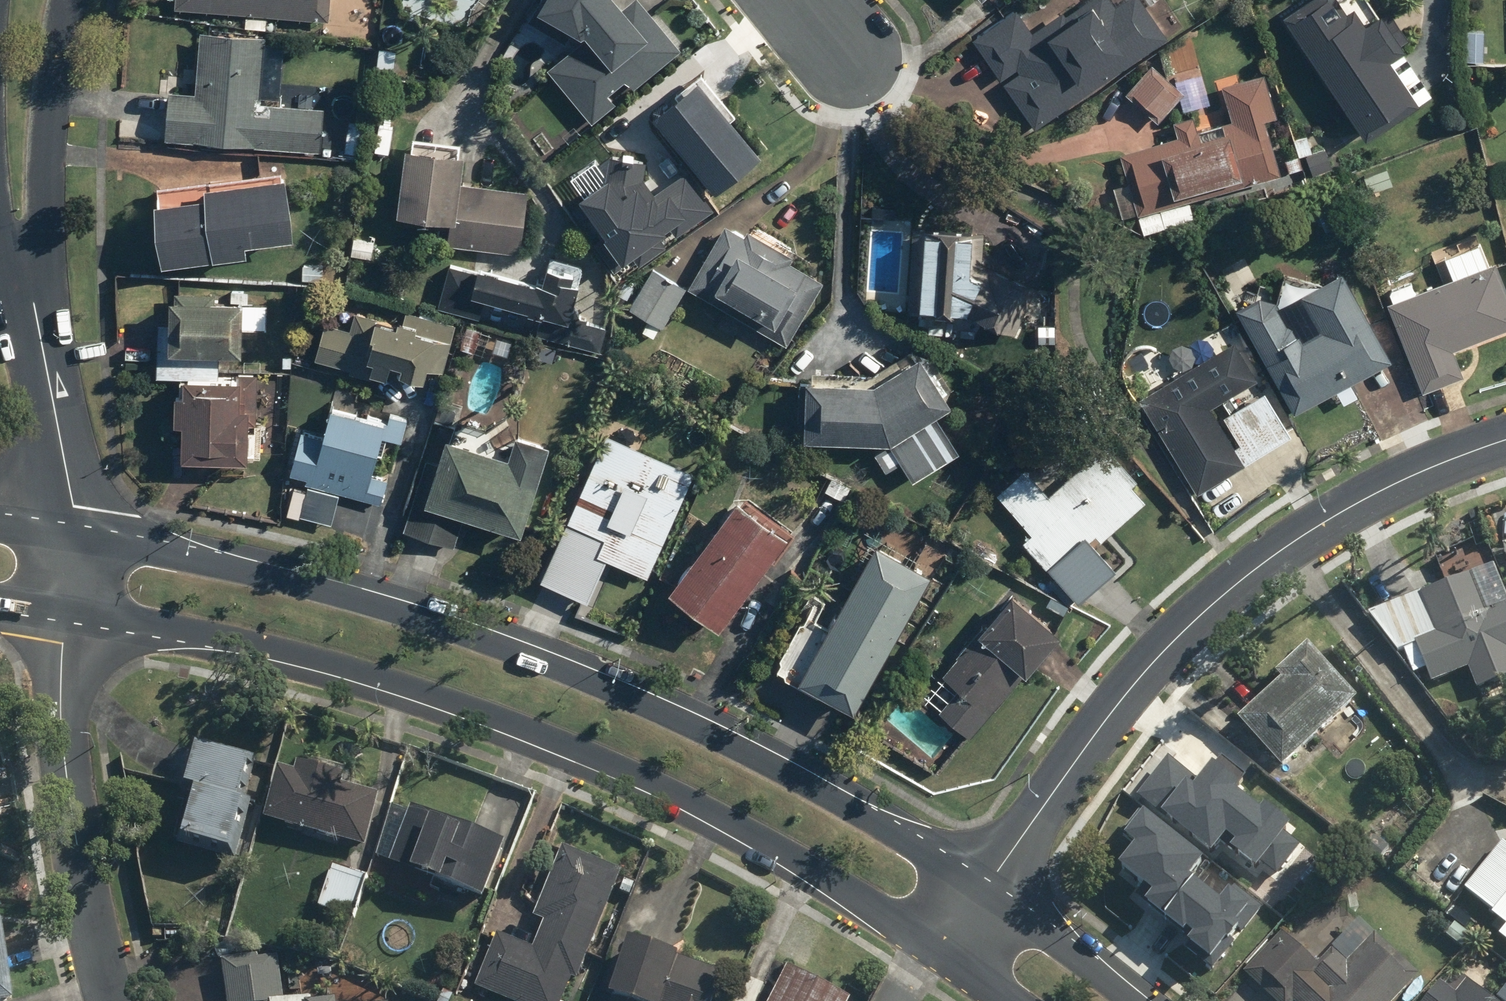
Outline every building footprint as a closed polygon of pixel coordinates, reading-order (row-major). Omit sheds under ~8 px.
[(178,6),(334,19),(335,0),(178,0),(178,6)] [(533,19),(579,45),(551,68),(596,121),(620,102),(613,93),(631,78),(638,86),(685,47),(645,0),(632,0),(630,2),(629,0),(544,0),(533,19)] [(1038,126),(1170,32),(1147,0),(1123,0),(1119,3),(1117,0),(1079,0),(1036,30),(1019,5),(974,37),(1038,126)] [(1371,132),(1379,127),(1394,150),(1415,136),(1399,113),(1424,97),(1395,54),(1415,40),(1390,3),(1370,17),(1358,0),(1356,0),(1350,4),(1348,0),(1303,0),(1288,10),(1371,132)] [(1487,57),(1487,27),(1470,27),(1469,57),(1487,57)] [(173,90),(169,137),(323,150),(327,107),(283,104),(289,37),(204,29),(198,92),(173,90)] [(400,44),(380,43),(378,71),(398,73),(400,44)] [(1130,91),(1162,119),(1187,90),(1155,62),(1130,91)] [(1183,134),(1122,150),(1144,230),(1198,215),(1193,198),(1285,173),(1269,115),(1281,112),(1270,70),(1227,82),(1236,118),(1202,127),(1198,112),(1178,118),(1183,134)] [(660,111),(721,190),(767,155),(706,76),(660,111)] [(363,119),(342,118),(340,151),(361,152),(363,119)] [(1315,149),(1311,134),(1294,139),(1298,154),(1289,156),(1292,170),(1314,164),(1316,173),(1336,167),(1330,145),(1315,149)] [(454,219),(451,243),(526,252),(534,189),(467,181),(470,152),(412,145),(404,213),(454,219)] [(609,183),(579,204),(623,265),(637,255),(642,262),(709,213),(683,178),(654,198),(643,183),(645,167),(611,162),(609,183)] [(160,201),(168,263),(253,252),(252,242),(300,236),(292,173),(211,184),(212,194),(160,201)] [(729,221),(691,285),(788,342),(826,278),(794,259),(797,253),(750,226),(746,232),(729,221)] [(915,223),(909,306),(974,310),(1018,330),(1039,283),(984,258),(987,228),(915,223)] [(356,238),(354,253),(376,257),(378,242),(356,238)] [(1390,299),(1426,389),(1467,372),(1457,347),(1505,328),(1505,271),(1500,256),(1390,299)] [(454,262),(442,305),(603,349),(611,321),(577,311),(587,272),(550,262),(545,280),(483,263),(481,270),(454,262)] [(326,265),(305,264),(304,279),(325,280),(326,265)] [(657,264),(632,305),(665,325),(690,284),(657,264)] [(1240,304),(1298,409),(1397,354),(1347,265),(1305,288),(1325,324),(1302,336),(1274,285),(1240,304)] [(251,302),(252,291),(233,290),(233,298),(218,298),(219,293),(177,292),(176,323),(162,322),(161,374),(222,376),(223,351),(249,352),(249,328),(271,328),(271,303),(251,302)] [(329,322),(319,357),(392,378),(398,360),(408,363),(406,370),(431,377),(435,364),(448,368),(461,324),(410,310),(406,323),(359,310),(354,329),(329,322)] [(1141,396),(1200,492),(1295,434),(1267,388),(1226,413),(1243,440),(1238,444),(1214,404),(1262,375),(1238,336),(1141,396)] [(810,376),(809,435),(892,437),(877,447),(890,468),(905,458),(917,477),(965,447),(941,409),(958,399),(925,348),(877,378),(810,376)] [(189,422),(188,458),(256,460),(257,424),(261,424),(263,372),(240,372),(240,377),(190,376),(190,393),(182,393),(181,422),(189,422)] [(343,491),(384,502),(391,475),(376,471),(385,433),(405,438),(410,421),(337,402),(329,436),(304,429),(294,470),(309,474),(300,512),(335,521),(343,491)] [(429,457),(407,528),(457,543),(467,511),(528,529),(555,439),(521,428),(514,452),(449,433),(441,461),(429,457)] [(610,430),(544,576),(591,597),(610,557),(651,575),(698,470),(610,430)] [(1141,476),(1109,441),(1052,492),(1028,466),(1000,491),(1034,529),(1026,537),(1082,598),(1120,564),(1094,536),(1098,532),(1103,537),(1150,496),(1136,480),(1141,476)] [(674,586),(724,623),(792,531),(742,495),(674,586)] [(805,674),(860,705),(937,566),(882,536),(805,674)] [(1434,681),(1471,666),(1479,687),(1505,676),(1505,606),(1490,612),(1473,570),(1371,611),(1400,651),(1407,649),(1417,672),(1428,668),(1434,681)] [(943,709),(972,735),(1064,628),(1017,587),(945,670),(963,686),(943,709)] [(1287,768),(1363,697),(1312,643),(1280,673),(1285,679),(1242,719),(1287,768)] [(180,844),(236,860),(253,799),(248,798),(259,758),(197,741),(183,792),(194,794),(180,844)] [(1142,792),(1213,849),(1222,838),(1258,866),(1262,861),(1278,874),(1304,842),(1289,830),(1292,825),(1266,804),(1260,811),(1233,789),(1247,772),(1223,752),(1199,782),(1170,758),(1142,792)] [(282,767),(268,819),(369,847),(383,795),(346,785),(349,775),(300,762),(298,771),(282,767)] [(512,844),(415,806),(393,861),(490,899),(512,844)] [(1166,915),(1196,878),(1192,875),(1205,859),(1143,808),(1124,831),(1137,841),(1119,863),(1144,883),(1137,891),(1166,915)] [(1504,840),(1465,890),(1505,922),(1505,842),(1504,840)] [(625,869),(564,844),(535,916),(546,920),(535,946),(499,931),(477,986),(515,1000),(563,1000),(574,976),(580,978),(625,869)] [(369,874),(334,864),(321,907),(355,918),(369,874)] [(1222,899),(1196,878),(1166,915),(1186,930),(1189,927),(1195,932),(1187,941),(1215,963),(1262,904),(1235,883),(1222,899)] [(1423,973),(1363,917),(1320,962),(1284,928),(1245,969),(1279,1000),(1396,1000),(1423,973)] [(0,923),(0,1000),(12,1000),(0,923)] [(634,936),(612,1000),(721,1000),(732,969),(634,936)] [(281,955),(260,958),(260,952),(222,957),(228,1000),(287,1000),(281,955)] [(854,997),(790,964),(770,1000),(852,1000),(854,997)] [(1471,979),(1459,993),(1443,980),(1426,1000),(1498,1000),(1471,979)]
